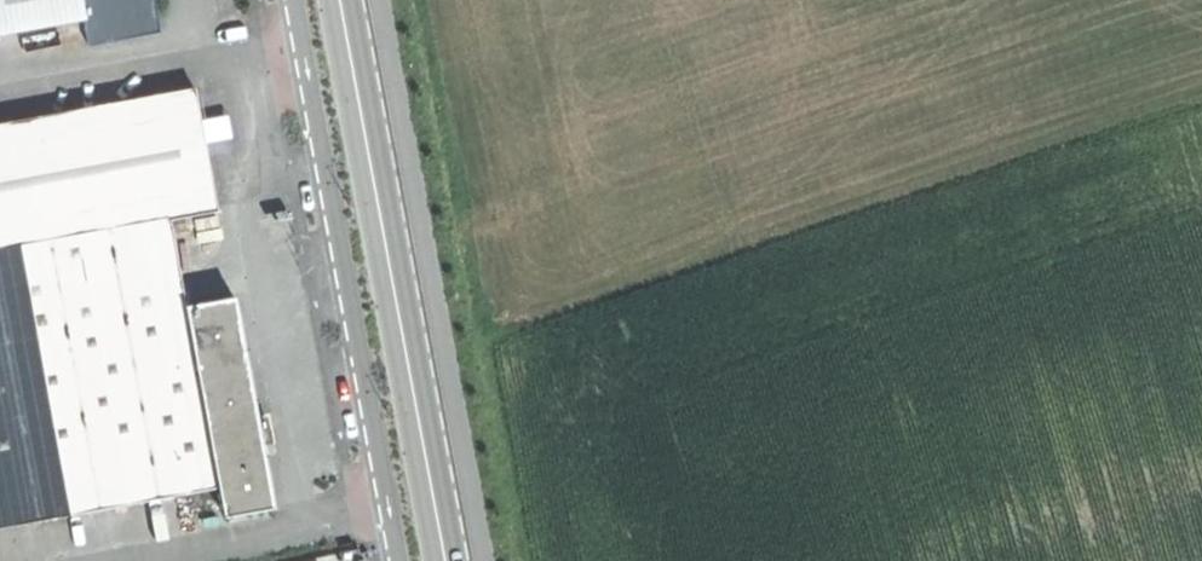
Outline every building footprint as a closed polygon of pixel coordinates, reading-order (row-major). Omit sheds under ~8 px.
[(84,21),(80,0),(0,0),(0,36),(84,21)] [(84,21),(89,50),(160,37),(153,0),(80,0),(84,21)] [(170,217),(218,208),(195,88),(0,124),(0,248),(19,245),(170,217)] [(220,484),(210,432),(198,369),(187,305),(178,261),(170,217),(19,245),(34,326),(0,332),(0,525),(220,484)] [(19,245),(0,248),(0,332),(34,326),(19,245)] [(187,305),(198,369),(247,359),(235,296),(187,305)] [(210,432),(259,423),(247,359),(198,369),(210,432)] [(220,484),(226,517),(275,508),(259,423),(210,432),(220,484)]
